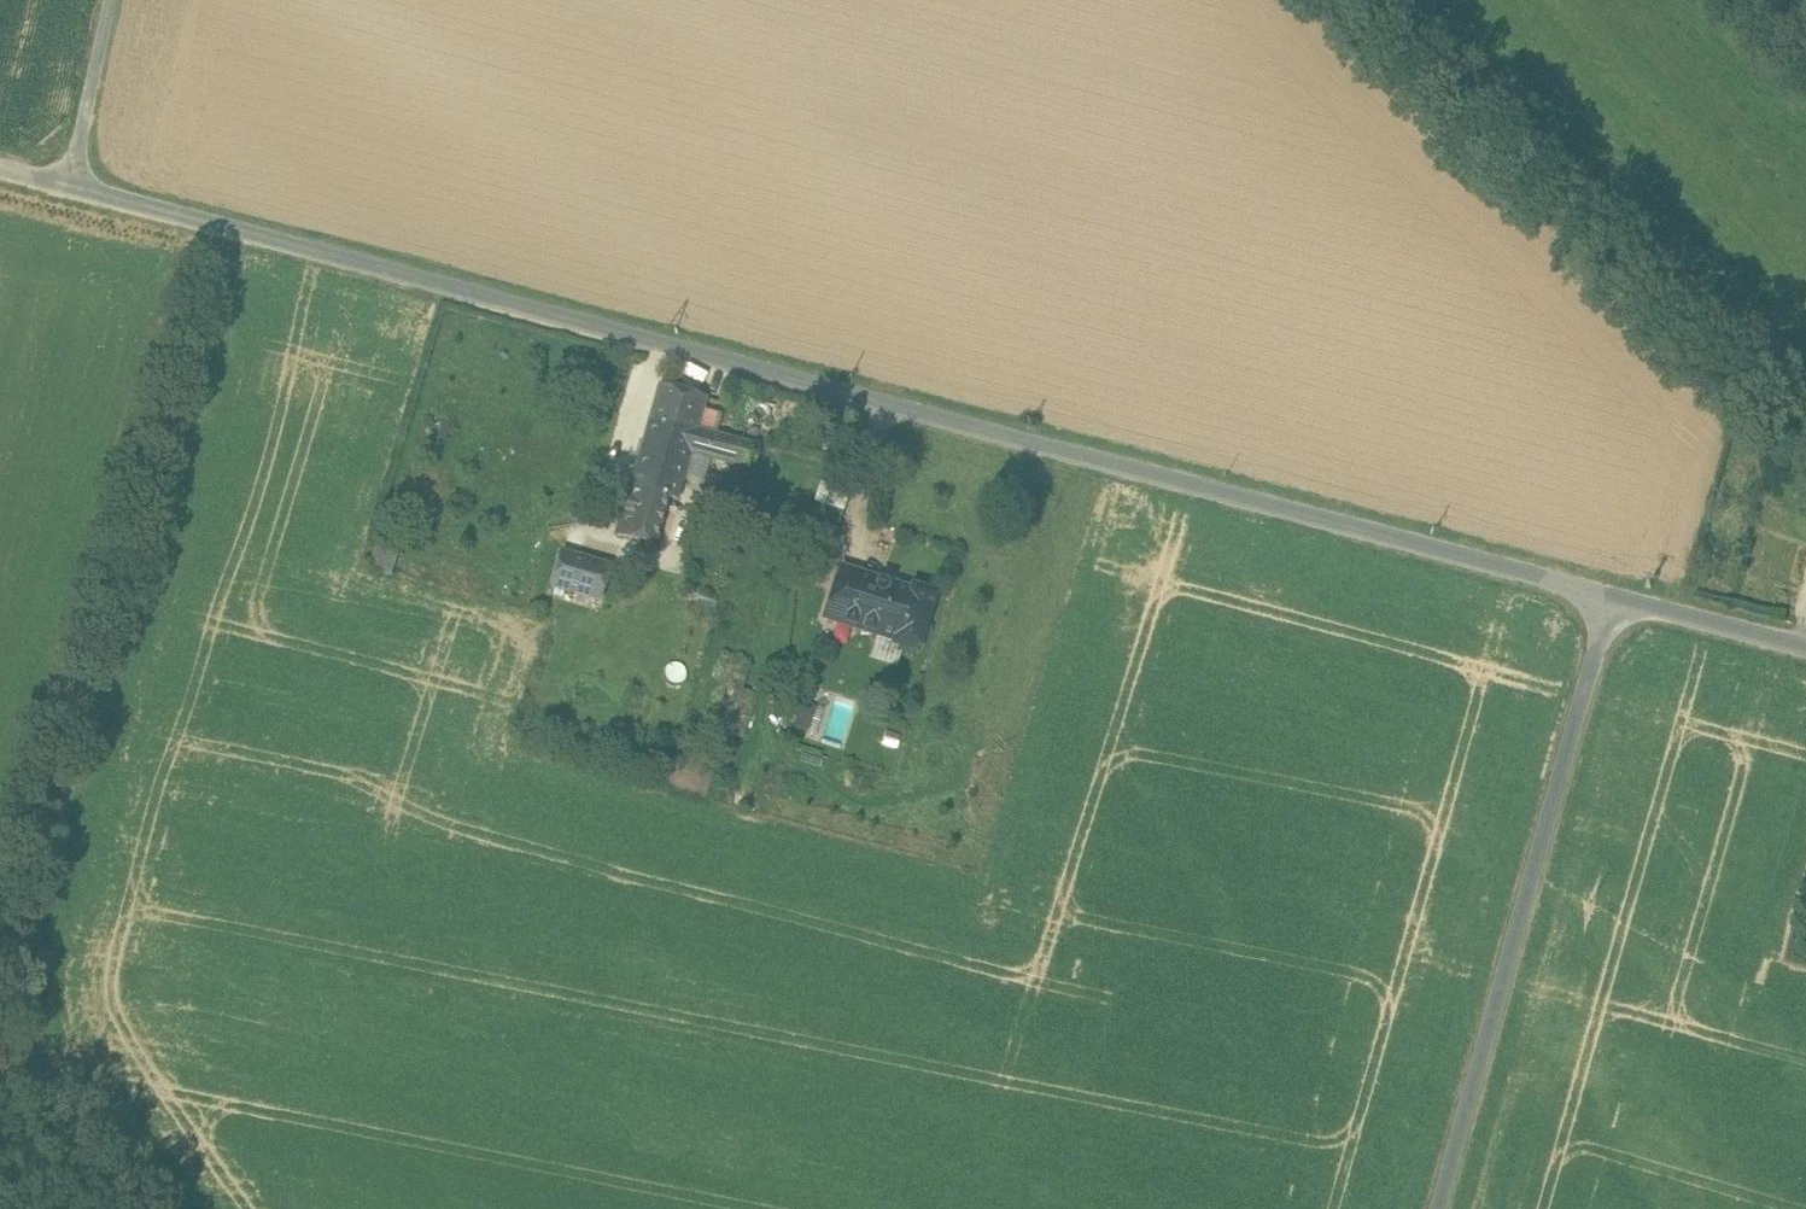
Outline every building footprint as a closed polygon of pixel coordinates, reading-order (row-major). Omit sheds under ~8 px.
[(706,398),(661,385),(646,439),(690,452),(697,429),(706,398)] [(754,445),(697,429),(690,452),(748,468),(754,445)] [(690,452),(646,439),(620,527),(648,535),(660,494),(677,498),(690,452)] [(609,567),(563,554),(553,586),(599,599),(609,567)] [(912,589),(842,567),(826,617),(896,639),(894,643),(917,650),(936,593),(913,586),(912,589)] [(725,734),(706,728),(701,743),(720,749),(725,734)]
